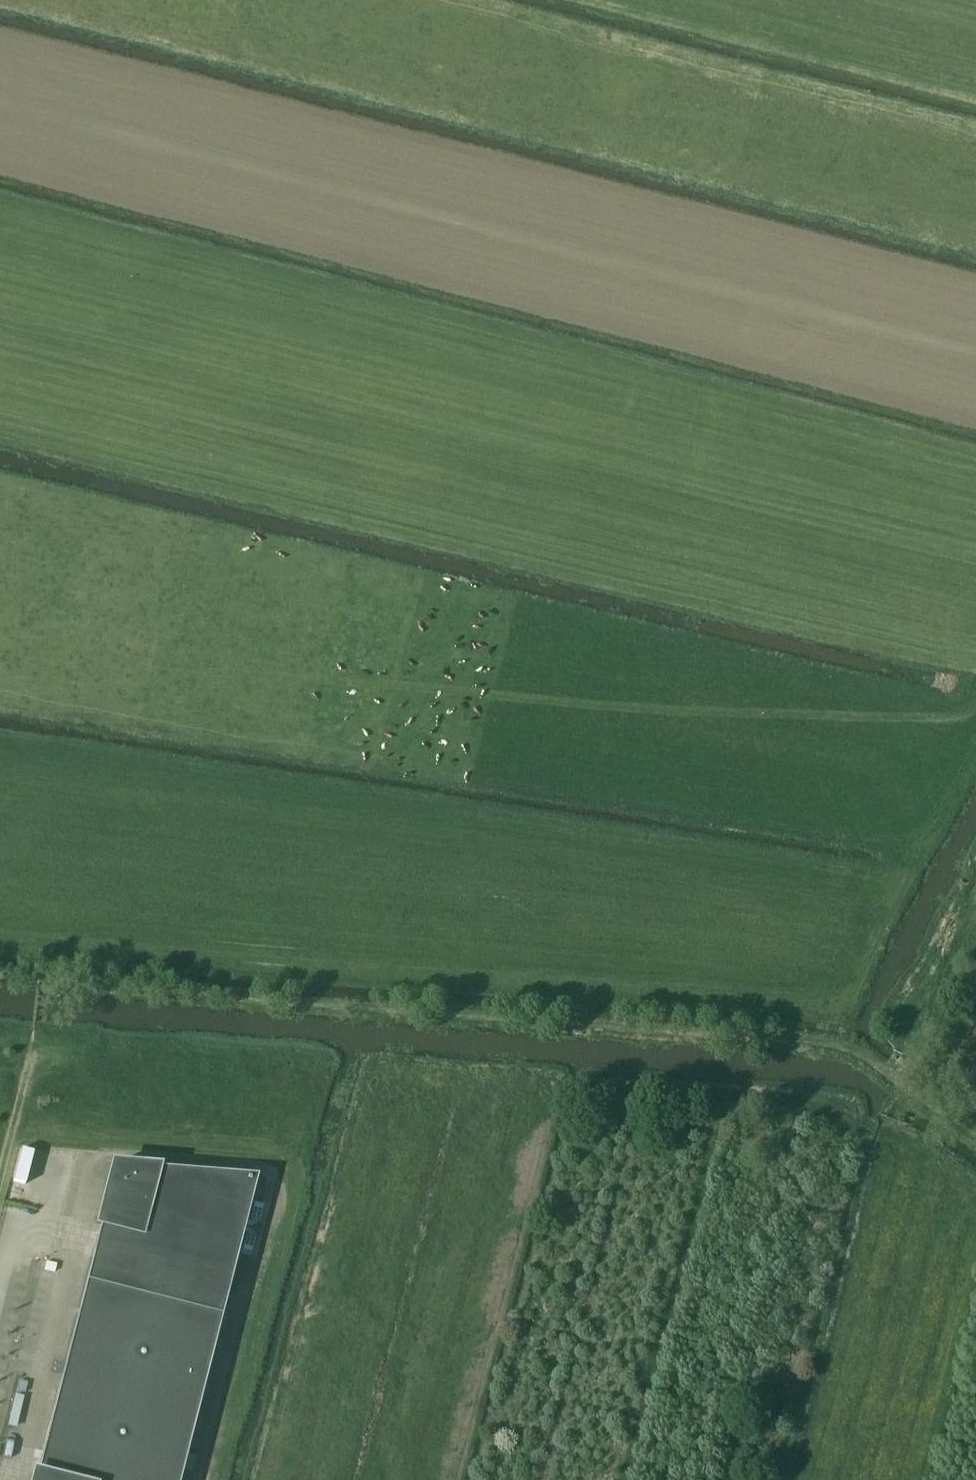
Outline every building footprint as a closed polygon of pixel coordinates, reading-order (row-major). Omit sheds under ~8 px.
[(86,1282),(222,1317),(257,1177),(114,1166),(99,1225),(100,1225),(86,1282)] [(222,1317),(86,1282),(37,1475),(35,1475),(34,1479),(180,1479),(222,1317)]
